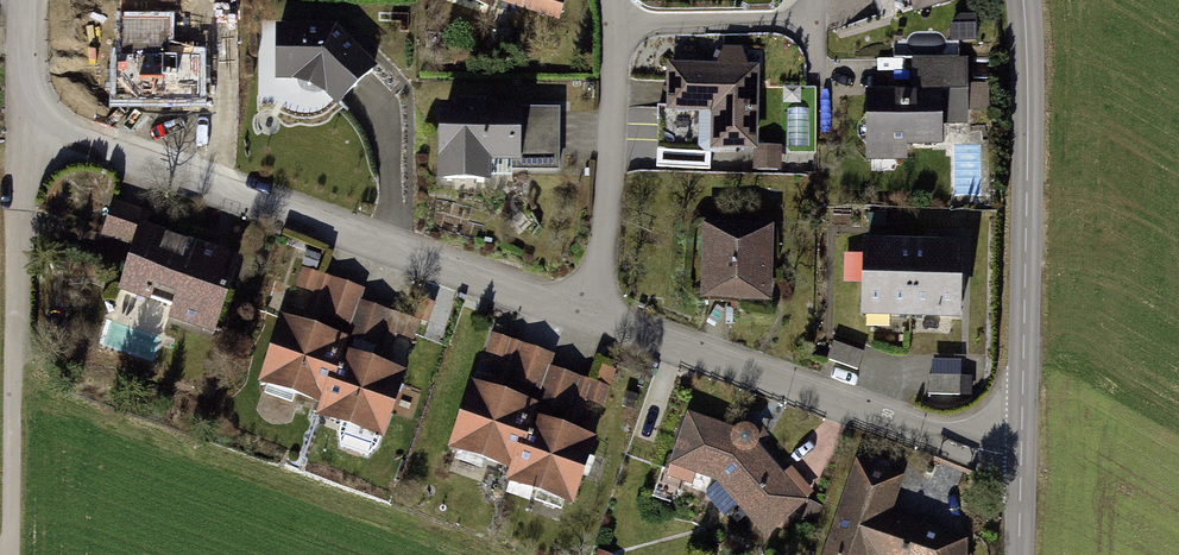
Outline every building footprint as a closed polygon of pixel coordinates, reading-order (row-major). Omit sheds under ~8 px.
[(451,1),(491,13),(495,1),(558,21),(564,1),(562,0),(451,0),(451,1)] [(917,11),(957,0),(914,0),(917,11)] [(168,19),(123,19),(122,55),(117,54),(116,97),(201,99),(202,53),(167,53),(168,19)] [(341,26),(281,27),(279,80),(319,81),(351,107),(383,71),(341,26)] [(760,67),(674,65),(673,109),(721,110),(720,145),(758,146),(760,67)] [(972,112),(990,112),(990,85),(972,85),(972,112)] [(950,95),(875,95),(875,147),(950,147),(950,95)] [(531,102),(440,102),(440,170),(531,171),(531,102)] [(247,256),(150,222),(122,301),(219,335),(247,256)] [(776,222),(709,223),(710,302),(777,301),(776,222)] [(968,244),(870,244),(870,320),(968,321),(968,244)] [(263,379),(324,400),(347,337),(286,315),(263,379)] [(350,348),(327,415),(393,438),(416,371),(350,348)] [(931,396),(961,398),(963,361),(933,360),(931,396)] [(452,445),(512,467),(535,403),(474,381),(452,445)] [(757,542),(809,500),(754,435),(691,412),(669,474),(713,486),(757,542)] [(538,415),(516,482),(581,504),(604,437),(538,415)] [(859,460),(827,554),(968,554),(968,538),(895,512),(905,475),(859,460)]
